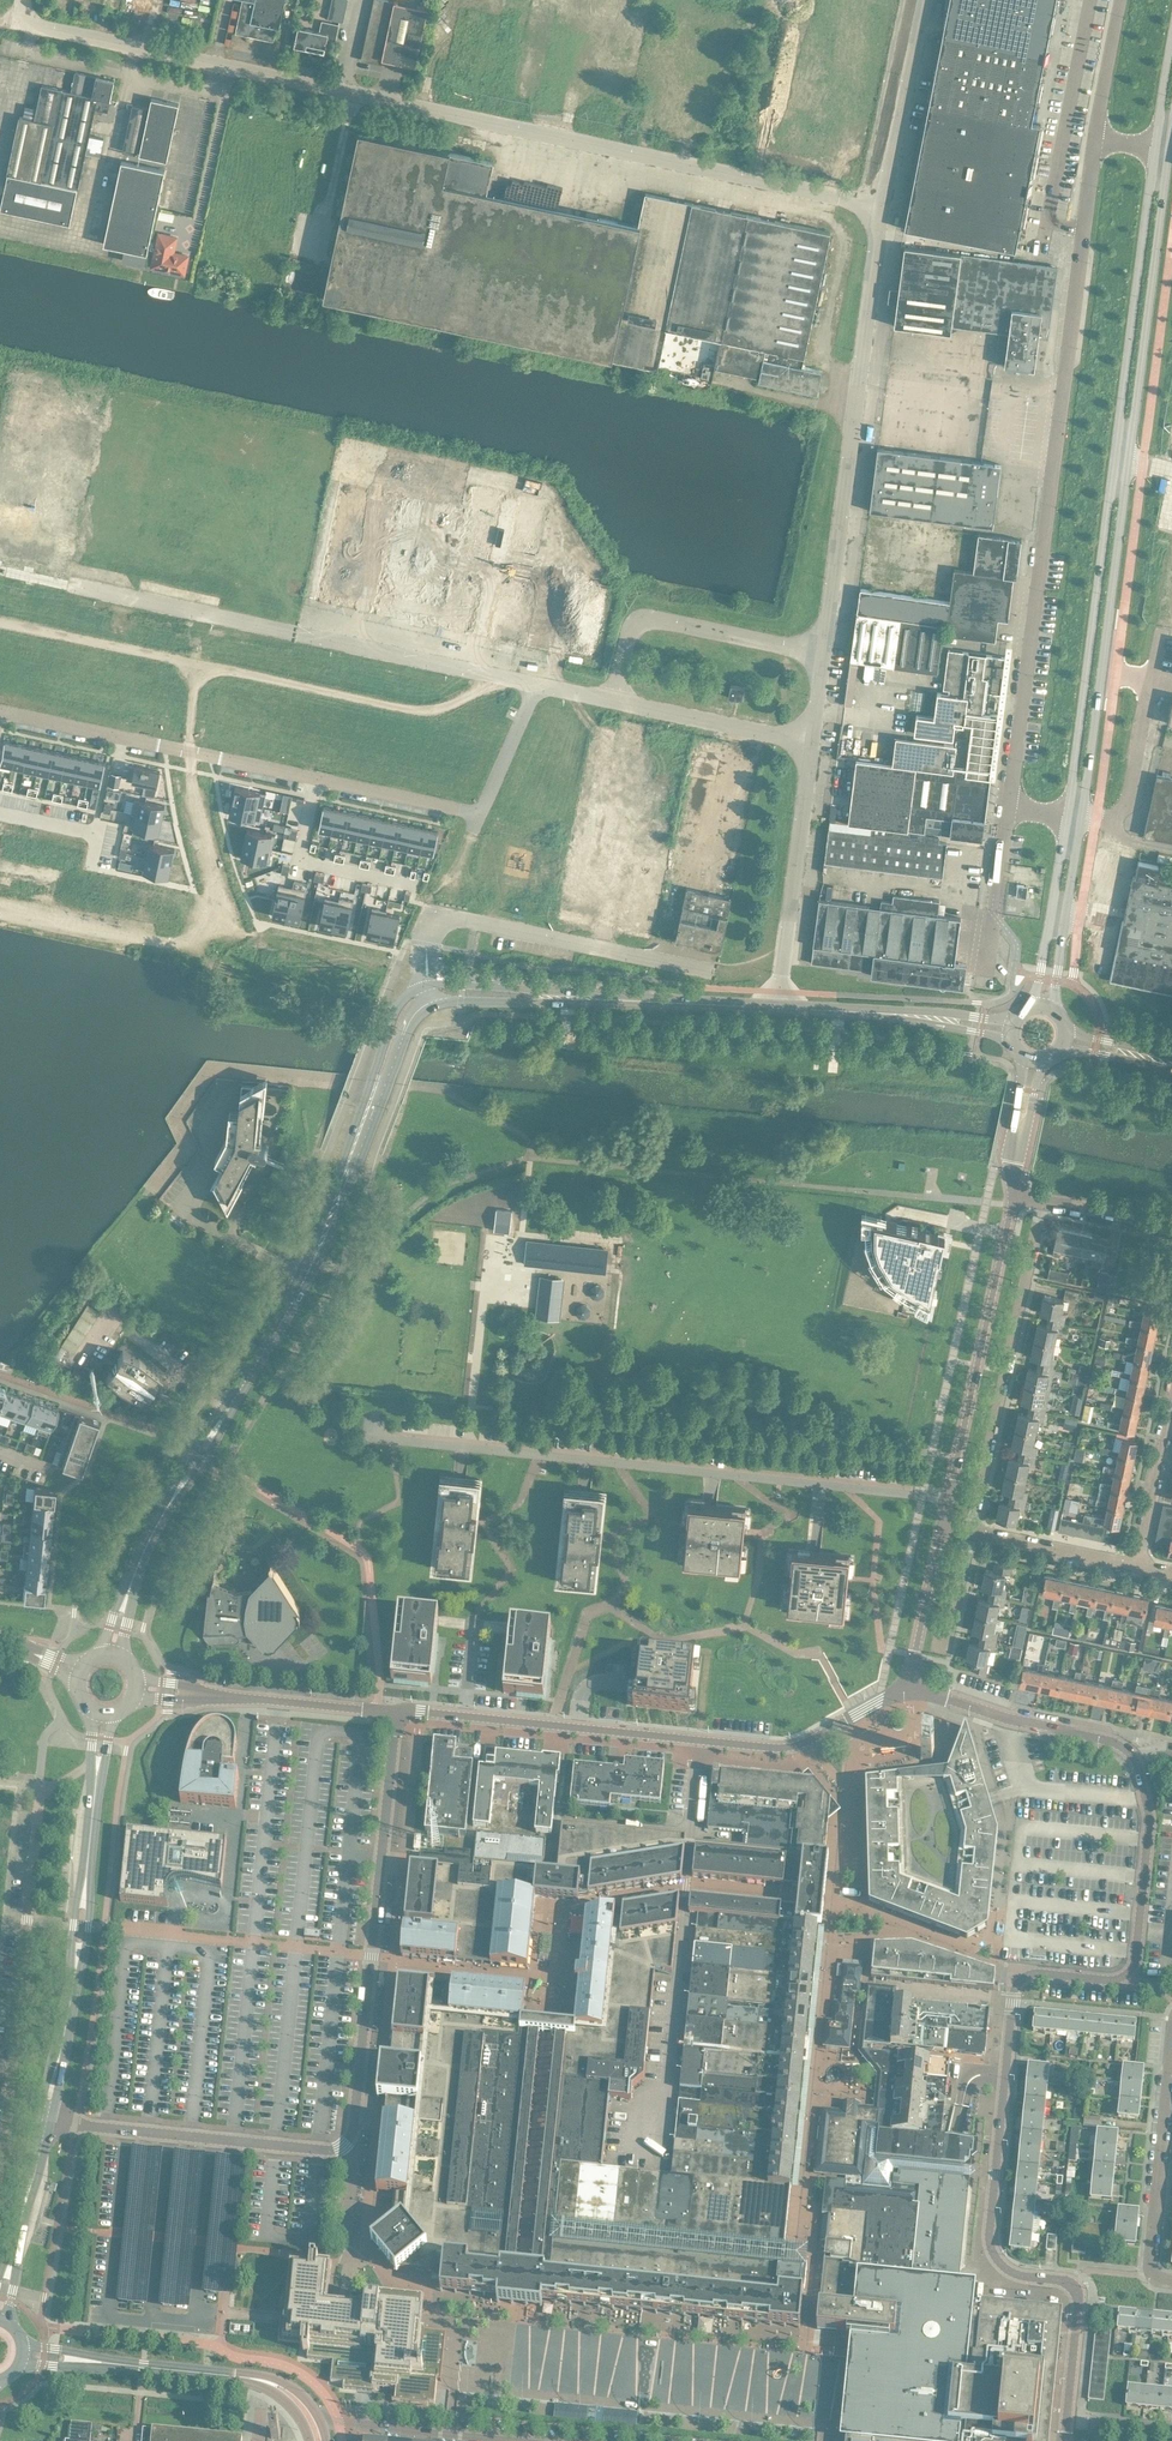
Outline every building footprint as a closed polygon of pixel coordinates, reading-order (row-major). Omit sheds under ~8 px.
[(284,0),(242,0),(235,33),(273,41),(276,28),(278,28),(284,0)] [(347,0),(332,0),(328,19),(342,23),(347,0)] [(386,0),(373,0),(370,18),(371,18),(362,59),(380,63),(381,59),(415,66),(428,9),(386,0)] [(592,29),(598,0),(591,0),(585,27),(592,29)] [(1055,0),(949,0),(904,228),(1015,250),(1040,125),(1031,124),(1055,0)] [(298,28),(294,46),(324,52),(327,39),(335,41),(338,25),(321,21),(319,32),(298,28)] [(504,82),(505,68),(476,64),(475,79),(504,82)] [(95,111),(107,113),(109,101),(111,101),(111,100),(110,100),(114,81),(75,72),(71,92),(41,85),(34,120),(30,119),(33,108),(26,106),(24,118),(19,117),(7,174),(7,175),(0,209),(0,210),(69,225),(77,189),(78,190),(95,111)] [(812,124),(857,131),(865,81),(855,79),(854,88),(848,87),(848,85),(844,84),(842,99),(838,98),(836,108),(830,107),(830,111),(822,110),(823,106),(815,105),(812,124)] [(139,155),(167,161),(179,105),(151,99),(139,155)] [(137,155),(147,108),(132,105),(122,151),(137,155)] [(358,135),(324,298),(658,369),(666,328),(719,339),(714,367),(759,376),(758,381),(817,393),(821,371),(802,367),(804,357),(830,232),(791,224),(645,194),(638,226),(488,194),(495,162),(359,133),(358,135)] [(90,136),(86,153),(98,156),(102,139),(90,136)] [(121,161),(103,244),(147,254),(165,171),(121,161)] [(157,232),(150,268),(185,275),(189,255),(175,252),(178,236),(157,232)] [(902,257),(901,270),(922,273),(923,259),(902,257)] [(941,262),(938,284),(951,286),(953,263),(941,262)] [(953,263),(951,286),(963,287),(966,265),(953,263)] [(966,265),(963,287),(975,289),(978,267),(966,265)] [(978,267),(975,289),(987,290),(990,268),(978,267)] [(990,268),(987,290),(999,292),(1002,270),(990,268)] [(901,270),(899,283),(920,286),(922,273),(901,270)] [(1002,270),(999,292),(1011,294),(1014,271),(1002,270)] [(1014,271),(1011,294),(1023,295),(1024,292),(1024,291),(1024,289),(1024,287),(1025,283),(1025,279),(1025,278),(1026,274),(1026,273),(1014,271)] [(1024,295),(1023,300),(1033,301),(1033,305),(1054,308),(1058,277),(1026,273),(1026,274),(1025,278),(1025,279),(1025,283),(1024,287),(1024,289),(1024,291),(1024,292),(1023,295),(1024,295)] [(899,283),(897,296),(923,299),(918,298),(920,286),(899,283)] [(897,296),(897,297),(900,297),(899,309),(921,311),(923,299),(897,296)] [(1033,306),(1032,319),(1052,322),(1054,308),(1033,305),(1033,306)] [(899,309),(897,321),(920,324),(921,311),(899,309)] [(1032,319),(1030,333),(1051,336),(1052,322),(1032,319)] [(896,333),(896,334),(918,336),(920,324),(897,321),(896,333)] [(1030,333),(1028,348),(1049,350),(1051,336),(1030,333)] [(896,334),(894,345),(916,348),(918,336),(896,334)] [(968,339),(965,358),(971,359),(974,340),(968,339)] [(893,357),(893,358),(915,361),(916,348),(894,345),(893,357)] [(1028,348),(1026,362),(1047,365),(1049,350),(1028,348)] [(1026,362),(1024,376),(1045,379),(1047,365),(1026,362)] [(891,373),(889,388),(910,391),(911,376),(891,373)] [(1024,376),(1022,391),(1043,393),(1045,379),(1024,376)] [(889,388),(887,402),(908,405),(910,391),(889,388)] [(1022,391),(1021,405),(1041,408),(1043,393),(1022,391)] [(887,402),(885,416),(906,419),(908,405),(887,402)] [(1021,405),(1019,419),(1040,422),(1041,408),(1021,405)] [(885,416),(883,431),(904,433),(906,419),(885,416)] [(1019,419),(1017,433),(1038,436),(1040,422),(1019,419)] [(883,431),(881,444),(902,447),(904,433),(883,431)] [(1017,433),(1015,448),(1036,450),(1038,436),(1017,433)] [(878,444),(874,474),(909,478),(912,456),(913,453),(907,452),(907,448),(902,447),(881,444),(878,444)] [(1013,461),(1013,462),(1034,465),(1036,450),(1015,448),(1013,461)] [(912,456),(909,478),(920,480),(923,457),(912,456)] [(923,457),(920,480),(921,480),(932,481),(935,459),(924,458),(923,457)] [(935,459),(932,481),(943,483),(946,460),(935,459)] [(946,460),(943,483),(944,483),(955,484),(957,462),(947,460),(946,460)] [(997,464),(994,489),(1030,494),(1034,465),(1013,462),(1013,461),(1009,461),(1008,465),(997,464)] [(957,462),(955,484),(966,486),(969,463),(958,462),(957,462)] [(969,463),(966,486),(967,486),(977,487),(980,465),(969,463)] [(980,465),(977,487),(978,487),(989,489),(992,466),(981,465),(980,465)] [(934,527),(927,582),(1017,593),(1024,538),(934,527)] [(17,560),(26,551),(22,546),(12,555),(17,560)] [(850,582),(847,604),(909,612),(911,599),(909,598),(909,593),(892,590),(891,595),(878,594),(878,597),(866,595),(868,584),(850,582)] [(850,660),(936,672),(943,625),(856,612),(850,660)] [(943,689),(949,690),(948,694),(937,692),(933,718),(916,715),(914,734),(953,739),(954,724),(962,725),(962,722),(971,723),(969,744),(955,742),(954,745),(895,738),(891,765),(990,777),(998,715),(993,715),(996,693),(1001,693),(1005,658),(948,650),(943,689)] [(11,669),(9,678),(16,680),(18,670),(11,669)] [(82,684),(80,693),(87,695),(89,685),(82,684)] [(744,688),(730,685),(728,697),(741,700),(744,688)] [(185,708),(188,692),(175,690),(172,705),(185,708)] [(150,698),(148,708),(155,709),(157,700),(150,698)] [(382,733),(395,736),(398,722),(385,719),(382,733)] [(398,723),(396,738),(410,739),(412,725),(398,723)] [(687,744),(704,746),(705,736),(688,735),(687,744)] [(328,736),(326,746),(333,747),(335,738),(328,736)] [(0,753),(0,764),(11,767),(16,744),(3,741),(0,753)] [(16,744),(11,767),(24,769),(28,747),(16,744)] [(28,747),(24,769),(36,772),(41,750),(28,747)] [(41,750),(36,772),(49,775),(54,752),(41,750)] [(54,752),(49,775),(62,777),(66,755),(54,752)] [(66,755),(62,777),(74,780),(79,758),(66,755)] [(79,758),(74,780),(87,783),(92,760),(79,758)] [(434,759),(432,768),(439,770),(441,760),(434,759)] [(92,760),(87,783),(100,786),(105,763),(92,760)] [(891,765),(855,760),(848,823),(924,833),(926,816),(951,820),(949,836),(982,840),(990,777),(891,765)] [(128,766),(125,780),(157,787),(160,772),(128,766)] [(118,788),(121,776),(111,774),(109,786),(118,788)] [(1156,775),(1144,836),(1171,842),(1171,778),(1156,775)] [(232,801),(263,808),(266,794),(235,787),(232,801)] [(133,799),(131,813),(161,820),(164,806),(133,799)] [(232,801),(229,815),(260,822),(263,808),(232,801)] [(323,809),(318,829),(331,832),(336,811),(323,809)] [(336,811),(331,832),(344,835),(348,814),(336,811)] [(133,815),(130,828),(158,834),(161,820),(131,813),(130,814),(133,815)] [(348,814),(344,835),(357,838),(361,816),(348,814)] [(361,816),(357,838),(369,840),(374,819),(361,816)] [(374,819),(369,840),(382,843),(386,822),(374,819)] [(386,822),(382,843),(394,845),(399,824),(386,822)] [(399,824),(394,845),(407,848),(412,827),(399,824)] [(412,827),(407,848),(420,851),(424,830),(412,827)] [(551,841),(551,829),(524,829),(524,840),(551,841)] [(247,830),(244,844),(269,849),(272,835),(247,830)] [(424,830),(420,851),(433,853),(437,832),(424,830)] [(889,837),(884,871),(942,878),(947,844),(889,837)] [(149,844),(146,858),(171,864),(174,850),(149,844)] [(244,844),(241,858),(266,863),(269,849),(244,844)] [(146,858),(143,872),(168,878),(171,864),(146,858)] [(1165,884),(1167,877),(1156,875),(1158,866),(1138,862),(1128,910),(1129,910),(1118,961),(1117,960),(1113,978),(1171,990),(1171,885),(1165,884)] [(279,885),(271,916),(285,919),(292,888),(279,885)] [(1027,886),(1016,885),(1015,897),(1026,898),(1027,886)] [(292,888),(285,919),(300,922),(306,891),(292,888)] [(939,985),(939,986),(939,987),(940,987),(941,988),(942,988),(943,988),(944,987),(945,987),(945,986),(962,988),(965,964),(954,963),(960,918),(937,915),(939,901),(892,895),(891,902),(880,901),(879,908),(818,900),(810,963),(811,963),(871,971),(870,976),(939,985)] [(84,897),(80,918),(93,921),(98,900),(84,897)] [(325,897),(319,926),(332,929),(338,901),(325,897)] [(338,901),(332,929),(347,932),(353,901),(339,898),(338,901)] [(98,900),(93,921),(106,923),(110,902),(98,900)] [(110,902),(106,923),(119,926),(123,905),(110,902)] [(123,905),(119,926),(131,929),(136,908),(123,905)] [(706,906),(704,914),(668,905),(662,929),(709,940),(716,908),(706,906)] [(136,908),(131,929),(144,931),(148,910),(136,908)] [(371,908),(366,936),(380,939),(385,914),(385,911),(371,908)] [(148,910),(144,931),(157,934),(161,913),(148,910)] [(161,913),(157,934),(169,937),(174,916),(161,913)] [(385,914),(380,939),(394,942),(399,917),(385,914)] [(174,916),(169,937),(182,940),(186,918),(174,916)] [(186,918),(182,940),(195,942),(200,921),(186,918)] [(210,1188),(220,1194),(228,1208),(232,1200),(239,1203),(233,1200),(256,1155),(257,1156),(257,1155),(256,1154),(258,1150),(263,1152),(264,1152),(265,1152),(266,1152),(266,1151),(267,1151),(267,1150),(268,1149),(268,1148),(268,1147),(267,1146),(266,1145),(260,1143),(261,1139),(262,1139),(262,1138),(261,1138),(263,1111),(264,1111),(267,1078),(252,1086),(241,1085),(238,1121),(231,1120),(229,1138),(224,1147),(230,1150),(210,1188)] [(493,1231),(509,1233),(511,1211),(496,1210),(493,1231)] [(871,1229),(871,1240),(876,1255),(889,1277),(906,1289),(919,1295),(929,1300),(930,1301),(933,1287),(940,1251),(944,1234),(937,1232),(898,1224),(897,1223),(885,1221),(884,1221),(883,1220),(871,1218),(871,1219),(871,1229)] [(1058,1228),(1052,1255),(1059,1256),(1060,1249),(1076,1252),(1075,1260),(1086,1262),(1088,1255),(1092,1234),(1058,1226),(1058,1228)] [(1092,1234),(1088,1255),(1096,1257),(1095,1264),(1101,1266),(1108,1237),(1092,1234)] [(532,1241),(530,1265),(599,1273),(602,1249),(532,1241)] [(1049,1269),(1047,1279),(1067,1283),(1069,1273),(1049,1269)] [(1099,1272),(1096,1289),(1104,1291),(1108,1273),(1096,1271),(1096,1272),(1099,1272)] [(536,1318),(559,1320),(563,1280),(541,1277),(536,1318)] [(1065,1290),(1064,1297),(1077,1300),(1079,1293),(1065,1290)] [(1104,1294),(1094,1293),(1093,1299),(1102,1301),(1104,1294)] [(1049,1315),(1048,1320),(1063,1324),(1066,1314),(1061,1313),(1064,1300),(1044,1295),(1040,1312),(1049,1315)] [(1118,1305),(1120,1298),(1108,1296),(1106,1303),(1118,1305)] [(69,1346),(93,1309),(82,1301),(57,1338),(69,1346)] [(1159,1313),(1144,1310),(1141,1322),(1129,1320),(1128,1324),(1140,1327),(1155,1330),(1159,1313)] [(1038,1324),(1034,1340),(1053,1345),(1056,1331),(1061,1332),(1063,1324),(1048,1320),(1046,1326),(1038,1324)] [(454,1346),(467,1348),(469,1330),(463,1329),(464,1323),(458,1322),(454,1346)] [(1151,1347),(1155,1330),(1140,1327),(1138,1339),(1126,1337),(1125,1342),(1136,1344),(1137,1344),(1151,1347)] [(578,1345),(579,1331),(562,1329),(560,1343),(578,1345)] [(594,1336),(585,1335),(584,1345),(593,1346),(594,1336)] [(641,1337),(636,1340),(636,1346),(639,1350),(644,1350),(649,1347),(650,1342),(646,1337),(641,1337)] [(1099,1338),(1098,1345),(1108,1348),(1109,1340),(1099,1338)] [(1039,1359),(1038,1365),(1054,1368),(1056,1359),(1050,1358),(1053,1345),(1034,1340),(1030,1357),(1039,1359)] [(1148,1364),(1151,1347),(1137,1344),(1136,1344),(1134,1356),(1116,1353),(1115,1357),(1133,1361),(1148,1364)] [(144,1406),(152,1393),(163,1377),(139,1359),(122,1351),(104,1380),(118,1392),(144,1406)] [(1105,1355),(1096,1353),(1094,1363),(1103,1365),(1105,1355)] [(92,1357),(89,1361),(100,1368),(102,1363),(92,1357)] [(627,1362),(624,1358),(619,1357),(615,1360),(615,1365),(617,1369),(623,1370),(627,1367),(627,1362)] [(1148,1364),(1133,1361),(1130,1373),(1113,1370),(1112,1375),(1129,1378),(1144,1382),(1148,1364)] [(1028,1369),(1024,1385),(1049,1391),(1054,1368),(1038,1365),(1036,1371),(1028,1369)] [(1078,1373),(1087,1375),(1089,1367),(1079,1365),(1078,1373)] [(1109,1392),(1126,1395),(1140,1398),(1144,1382),(1129,1378),(1127,1390),(1110,1387),(1109,1392)] [(1030,1403),(1028,1409),(1044,1413),(1049,1391),(1024,1385),(1021,1401),(1030,1403)] [(0,1402),(0,1415),(9,1418),(17,1394),(4,1390),(0,1402)] [(17,1394),(9,1418),(23,1423),(31,1399),(17,1394)] [(1113,1405),(1112,1410),(1122,1412),(1137,1415),(1140,1398),(1126,1395),(1123,1407),(1113,1405)] [(1072,1404),(1081,1406),(1082,1398),(1074,1396),(1072,1404)] [(31,1399),(23,1423),(36,1427),(44,1404),(31,1399)] [(44,1404),(36,1427),(49,1432),(57,1408),(44,1404)] [(1018,1413),(1015,1430),(1034,1434),(1037,1421),(1042,1422),(1044,1413),(1028,1409),(1027,1415),(1018,1413)] [(1122,1412),(1119,1424),(1108,1422),(1106,1427),(1133,1433),(1137,1415),(1122,1412)] [(93,1435),(98,1422),(74,1414),(70,1427),(93,1435)] [(1075,1431),(1077,1420),(1067,1418),(1065,1429),(1075,1431)] [(93,1435),(70,1427),(66,1439),(89,1447),(93,1435)] [(1035,1457),(1037,1448),(1031,1447),(1034,1434),(1015,1430),(1011,1446),(1020,1448),(1019,1454),(1035,1457)] [(559,1433),(559,1440),(582,1441),(583,1434),(559,1433)] [(1119,1451),(1107,1449),(1106,1454),(1118,1456),(1132,1459),(1136,1441),(1122,1438),(1119,1451)] [(61,1452),(85,1460),(89,1447),(65,1439),(61,1452)] [(1072,1449),(1073,1442),(1064,1440),(1062,1447),(1072,1449)] [(1082,1462),(1084,1450),(1076,1448),(1073,1460),(1082,1462)] [(61,1452),(57,1464),(80,1473),(85,1460),(61,1452)] [(1033,1467),(1035,1457),(1019,1454),(1018,1460),(1009,1458),(1005,1474),(1025,1478),(1027,1465),(1033,1467)] [(1114,1473),(1129,1476),(1132,1459),(1118,1456),(1115,1468),(1103,1466),(1102,1471),(1114,1473)] [(1129,1476),(1114,1473),(1112,1485),(1099,1483),(1098,1487),(1111,1490),(1125,1493),(1129,1476)] [(1022,1491),(1025,1478),(1005,1474),(1002,1490),(1010,1492),(1009,1498),(1025,1502),(1027,1492),(1022,1491)] [(480,1481),(440,1477),(430,1567),(470,1572),(480,1481)] [(1058,1477),(1056,1485),(1063,1486),(1065,1479),(1058,1477)] [(53,1503),(54,1490),(34,1487),(32,1501),(53,1503)] [(604,1494),(564,1490),(555,1581),(595,1585),(604,1494)] [(1107,1507),(1122,1510),(1125,1493),(1111,1490),(1108,1502),(1096,1500),(1095,1504),(1107,1507)] [(1023,1511),(1025,1502),(1009,1498),(1008,1504),(999,1502),(995,1519),(1015,1523),(1018,1510),(1023,1511)] [(1061,1512),(1068,1514),(1071,1499),(1064,1498),(1061,1512)] [(52,1517),(53,1503),(32,1501),(31,1515),(52,1517)] [(687,1527),(683,1560),(739,1566),(742,1534),(743,1529),(745,1510),(716,1506),(702,1505),(689,1504),(687,1523),(687,1527)] [(1171,1514),(1171,1507),(1162,1504),(1161,1512),(1171,1514)] [(1083,1522),(1090,1524),(1091,1524),(1092,1521),(1104,1524),(1104,1527),(1101,1540),(1110,1542),(1113,1526),(1118,1527),(1122,1510),(1107,1507),(1104,1519),(1083,1515),(1082,1522),(1083,1522)] [(1171,1522),(1171,1514),(1161,1512),(1159,1519),(1171,1522)] [(52,1517),(31,1515),(30,1529),(50,1531),(52,1517)] [(1057,1516),(1049,1515),(1046,1529),(1054,1531),(1057,1516)] [(1068,1519),(1061,1518),(1058,1531),(1065,1533),(1068,1519)] [(1068,1519),(1065,1533),(1072,1534),(1075,1521),(1068,1519)] [(1171,1529),(1171,1522),(1159,1519),(1158,1526),(1171,1529)] [(1075,1521),(1072,1534),(1080,1536),(1083,1522),(1082,1522),(1075,1521)] [(1083,1522),(1080,1536),(1087,1537),(1090,1524),(1083,1522)] [(1090,1524),(1087,1537),(1094,1539),(1096,1525),(1091,1524),(1090,1524)] [(1094,1539),(1101,1540),(1104,1527),(1096,1525),(1094,1539)] [(1171,1537),(1171,1532),(1171,1529),(1158,1526),(1156,1534),(1171,1537)] [(28,1543),(49,1545),(50,1531),(30,1529),(28,1543)] [(1171,1537),(1156,1534),(1155,1541),(1169,1544),(1170,1539),(1171,1539),(1171,1537)] [(27,1557),(47,1559),(49,1545),(28,1543),(24,1543),(22,1557),(27,1558),(27,1557)] [(212,1583),(213,1582),(215,1570),(218,1571),(226,1547),(226,1546),(217,1570),(215,1569),(210,1591),(208,1591),(203,1631),(203,1633),(204,1635),(204,1637),(205,1639),(206,1640),(208,1642),(209,1643),(211,1643),(213,1644),(215,1644),(230,1643),(235,1643),(236,1643),(237,1643),(238,1642),(239,1641),(239,1640),(239,1639),(243,1640),(247,1639),(251,1636),(259,1645),(260,1646),(261,1647),(263,1648),(265,1649),(267,1649),(269,1649),(271,1649),(273,1648),(274,1647),(276,1646),(297,1623),(297,1620),(298,1620),(298,1621),(299,1620),(299,1615),(297,1611),(298,1610),(299,1610),(271,1564),(270,1563),(270,1562),(271,1562),(271,1561),(271,1560),(270,1560),(270,1561),(269,1562),(269,1563),(269,1564),(270,1564),(270,1565),(271,1567),(251,1588),(235,1591),(231,1590),(215,1587),(214,1583),(212,1583)] [(819,1554),(806,1552),(793,1551),(787,1607),(843,1613),(846,1581),(847,1576),(849,1557),(819,1554)] [(46,1573),(47,1559),(27,1557),(27,1558),(25,1571),(46,1573)] [(989,1594),(1004,1598),(1006,1588),(1002,1587),(1004,1574),(1010,1576),(1011,1568),(995,1565),(993,1572),(985,1570),(981,1587),(990,1588),(989,1594)] [(46,1573),(25,1571),(24,1585),(44,1587),(46,1573)] [(1059,1596),(1062,1580),(1045,1576),(1042,1592),(1054,1595),(1052,1607),(1057,1608),(1059,1596)] [(1074,1612),(1076,1600),(1079,1584),(1062,1580),(1059,1596),(1071,1599),(1069,1611),(1074,1612)] [(1091,1616),(1094,1604),(1093,1603),(1096,1587),(1079,1584),(1076,1600),(1089,1603),(1086,1615),(1091,1616)] [(24,1585),(22,1599),(43,1601),(44,1587),(24,1585)] [(1108,1620),(1111,1607),(1110,1607),(1113,1591),(1096,1587),(1093,1603),(1094,1604),(1106,1606),(1103,1619),(1108,1620)] [(1131,1595),(1113,1591),(1110,1607),(1111,1607),(1122,1610),(1120,1622),(1125,1623),(1126,1620),(1128,1611),(1127,1611),(1131,1595)] [(975,1614),(994,1618),(997,1605),(1003,1606),(1004,1598),(989,1594),(988,1600),(979,1598),(975,1614)] [(1148,1598),(1131,1595),(1127,1611),(1128,1611),(1126,1620),(1137,1623),(1137,1626),(1142,1627),(1148,1598)] [(1151,1630),(1153,1622),(1157,1605),(1152,1604),(1146,1629),(1151,1630)] [(1153,1622),(1165,1625),(1163,1636),(1168,1637),(1170,1625),(1171,1617),(1171,1608),(1157,1605),(1153,1622)] [(398,1609),(391,1679),(431,1684),(438,1613),(398,1609)] [(994,1618),(975,1614),(972,1631),(981,1633),(979,1638),(995,1642),(997,1633),(992,1631),(994,1618)] [(550,1625),(510,1621),(503,1691),(543,1696),(550,1625)] [(1118,1622),(1115,1639),(1122,1640),(1125,1624),(1118,1622)] [(1052,1633),(1067,1637),(1069,1630),(1053,1627),(1052,1633)] [(1077,1632),(1075,1639),(1085,1641),(1086,1634),(1077,1632)] [(1028,1640),(1035,1641),(1037,1634),(1029,1633),(1028,1640)] [(1022,1647),(1023,1639),(1014,1637),(1012,1645),(1022,1647)] [(1103,1637),(1102,1644),(1119,1647),(1120,1640),(1103,1637)] [(987,1664),(990,1664),(995,1642),(979,1638),(978,1645),(969,1643),(965,1659),(971,1660),(969,1669),(985,1673),(987,1664)] [(1055,1646),(1064,1648),(1066,1640),(1056,1639),(1055,1646)] [(1123,1648),(1133,1651),(1135,1642),(1125,1640),(1123,1648)] [(1067,1653),(1075,1655),(1078,1644),(1069,1642),(1067,1653)] [(1019,1660),(1021,1649),(1011,1646),(1008,1658),(1019,1660)] [(695,1655),(639,1649),(633,1705),(689,1711),(695,1655)] [(1102,1650),(1095,1649),(1093,1657),(1100,1659),(1102,1650)] [(1038,1689),(1043,1664),(1038,1663),(1036,1670),(1023,1667),(1019,1685),(1038,1689)] [(1038,1689),(1056,1693),(1060,1675),(1047,1672),(1048,1666),(1043,1664),(1038,1689)] [(1056,1693),(1075,1697),(1080,1672),(1075,1671),(1073,1678),(1060,1675),(1056,1693)] [(1075,1697),(1094,1701),(1097,1683),(1084,1680),(1085,1674),(1080,1672),(1075,1697)] [(1094,1701),(1112,1704),(1117,1680),(1112,1679),(1110,1686),(1097,1683),(1094,1701)] [(1112,1704),(1131,1708),(1134,1691),(1121,1689),(1122,1681),(1117,1680),(1112,1704)] [(1131,1708),(1149,1712),(1154,1688),(1149,1687),(1148,1694),(1134,1691),(1131,1708)] [(1149,1712),(1168,1716),(1171,1699),(1158,1696),(1160,1689),(1154,1688),(1149,1712)] [(181,1794),(180,1801),(235,1807),(238,1777),(233,1776),(236,1741),(236,1738),(236,1735),(234,1732),(233,1729),(231,1727),(228,1725),(225,1723),(222,1722),(219,1721),(216,1721),(212,1722),(208,1723),(205,1725),(202,1727),(201,1729),(196,1735),(192,1743),(190,1747),(189,1751),(188,1754),(187,1758),(186,1763),(185,1765),(184,1772),(183,1779),(182,1787),(181,1794)] [(885,1779),(865,1781),(869,1903),(966,1941),(987,1928),(996,1844),(997,1833),(989,1803),(985,1792),(984,1789),(969,1738),(968,1733),(967,1731),(966,1727),(964,1726),(959,1741),(952,1759),(947,1756),(941,1772),(885,1779)] [(455,1742),(435,1740),(435,1739),(434,1739),(425,1830),(426,1830),(426,1829),(446,1831),(445,1832),(464,1834),(472,1750),(455,1748),(456,1741),(455,1741),(455,1742)] [(934,1749),(922,1747),(920,1758),(931,1761),(934,1749)] [(479,1766),(473,1825),(489,1827),(491,1808),(494,1780),(539,1785),(537,1813),(535,1831),(551,1833),(557,1775),(559,1776),(560,1762),(558,1760),(558,1759),(557,1759),(555,1757),(542,1755),(542,1757),(496,1752),(495,1761),(483,1760),(483,1766),(479,1766)] [(570,1803),(610,1807),(611,1798),(660,1803),(664,1764),(624,1759),(623,1769),(619,1768),(619,1767),(618,1767),(618,1766),(617,1766),(617,1765),(616,1765),(615,1765),(614,1766),(613,1767),(612,1768),(574,1764),(570,1803)] [(694,1856),(692,1875),(755,1882),(799,1886),(797,1906),(780,1904),(778,1921),(817,1925),(821,1925),(828,1855),(824,1855),(824,1854),(825,1840),(823,1840),(824,1828),(822,1825),(823,1815),(833,1806),(809,1778),(771,1774),(769,1773),(731,1769),(730,1775),(722,1774),(722,1769),(719,1768),(719,1767),(717,1767),(716,1767),(715,1767),(714,1768),(713,1769),(713,1770),(709,1811),(707,1828),(744,1832),(743,1847),(718,1844),(695,1842),(694,1856)] [(401,1950),(401,1954),(465,1960),(527,1967),(531,1930),(535,1895),(563,1898),(578,1900),(578,1895),(634,1886),(681,1879),(684,1854),(685,1841),(686,1835),(613,1828),(562,1822),(557,1869),(542,1868),(507,1864),(508,1856),(543,1860),(546,1839),(476,1832),(473,1860),(474,1860),(473,1869),(410,1863),(405,1909),(401,1950)] [(166,1899),(166,1896),(166,1893),(166,1891),(166,1889),(167,1888),(167,1887),(168,1886),(169,1884),(170,1883),(170,1882),(171,1881),(173,1880),(174,1880),(175,1879),(177,1879),(178,1878),(181,1878),(184,1878),(188,1878),(191,1879),(220,1886),(220,1887),(221,1887),(226,1840),(127,1830),(120,1900),(167,1905),(167,1904),(166,1903),(166,1899)] [(11,1838),(12,1857),(22,1857),(21,1838),(11,1838)] [(444,1856),(452,1857),(453,1848),(445,1848),(445,1850),(444,1856)] [(470,1850),(453,1848),(452,1857),(469,1858),(470,1850)] [(313,1896),(314,1888),(306,1887),(305,1895),(313,1896)] [(540,2184),(536,2221),(546,2222),(552,2222),(552,2223),(784,2248),(784,2247),(784,2243),(790,2187),(793,2164),(794,2151),(795,2137),(798,2115),(799,2100),(800,2096),(801,2084),(802,2072),(803,2067),(803,2062),(806,2031),(808,2009),(810,1993),(812,1977),(814,1956),(815,1940),(816,1934),(817,1925),(778,1921),(780,1904),(753,1901),(744,1900),(717,1898),(690,1895),(688,1911),(698,1912),(685,2034),(684,2049),(681,2072),(681,2079),(680,2087),(678,2100),(677,2111),(676,2126),(674,2139),(673,2152),(671,2168),(671,2174),(660,2173),(640,2171),(620,2169),(602,2167),(602,2162),(604,2141),(609,2101),(609,2096),(631,2099),(632,2086),(643,2077),(649,2019),(653,1979),(655,1969),(672,1971),(676,1926),(679,1897),(632,1904),(623,1906),(605,1909),(586,1912),(583,1936),(580,1971),(576,1970),(575,1980),(579,1981),(574,2024),(556,2022),(554,2041),(553,2059),(551,2077),(549,2095),(547,2113),(543,2148),(540,2184)] [(871,1976),(925,1982),(993,1989),(995,1971),(911,1943),(874,1944),(871,1976)] [(840,1990),(849,1991),(849,1989),(855,1990),(858,1990),(858,1987),(859,1980),(860,1980),(861,1969),(860,1969),(858,1967),(858,1966),(845,1964),(845,1965),(842,1967),(841,1967),(840,1978),(842,1978),(840,1990)] [(379,2163),(376,2191),(394,2192),(393,2206),(520,2219),(523,2182),(525,2164),(527,2147),(531,2111),(535,2075),(536,2057),(540,2020),(522,2019),(525,1987),(498,1984),(452,1979),(452,1984),(417,1981),(398,1979),(395,2006),(393,2024),(391,2042),(390,2059),(382,2058),(381,2058),(381,2060),(380,2067),(380,2069),(379,2076),(379,2078),(378,2085),(378,2087),(377,2094),(377,2096),(378,2096),(386,2097),(384,2118),(383,2127),(382,2130),(379,2163)] [(985,2053),(989,2008),(896,1998),(897,1987),(888,1986),(888,1988),(873,1986),(871,1988),(868,2021),(866,2021),(865,2036),(866,2036),(869,2041),(869,2042),(875,2043),(888,2045),(888,2046),(899,2047),(899,2044),(902,2045),(916,2046),(917,2048),(920,2049),(921,2047),(927,2047),(928,2049),(930,2050),(932,2048),(948,2050),(948,2049),(950,2050),(967,2051),(967,2049),(972,2050),(976,2054),(981,2055),(982,2053),(985,2053)] [(823,2046),(849,2048),(851,2027),(854,2003),(834,2000),(832,2021),(825,2020),(823,2046)] [(1044,2033),(1049,2034),(1051,2015),(1047,2014),(1047,2013),(1041,2012),(1041,2013),(1035,2013),(1034,2018),(1034,2020),(1033,2030),(1044,2031),(1044,2033)] [(1056,2015),(1051,2015),(1049,2034),(1055,2034),(1055,2032),(1066,2033),(1068,2016),(1063,2016),(1063,2015),(1056,2014),(1056,2015)] [(1074,2017),(1068,2016),(1066,2033),(1078,2034),(1078,2037),(1083,2037),(1085,2018),(1080,2018),(1080,2017),(1074,2016),(1074,2017)] [(1085,2018),(1083,2037),(1089,2038),(1089,2035),(1100,2036),(1102,2020),(1096,2019),(1096,2018),(1090,2017),(1089,2019),(1085,2018)] [(1107,2020),(1102,2020),(1100,2036),(1111,2038),(1111,2040),(1117,2041),(1118,2021),(1114,2021),(1114,2020),(1107,2019),(1107,2020)] [(1123,2022),(1118,2021),(1117,2041),(1122,2041),(1122,2039),(1134,2040),(1135,2030),(1135,2028),(1136,2023),(1130,2022),(1130,2021),(1123,2021),(1123,2022)] [(880,2092),(879,2093),(878,2112),(881,2116),(879,2130),(875,2133),(873,2156),(874,2156),(878,2162),(888,2163),(893,2158),(957,2165),(958,2163),(964,2163),(969,2159),(970,2152),(972,2152),(973,2139),(974,2136),(973,2136),(973,2139),(962,2138),(953,2137),(946,2137),(947,2136),(941,2135),(949,2059),(899,2054),(899,2053),(880,2051),(880,2050),(870,2049),(869,2057),(882,2072),(879,2091),(880,2092)] [(1029,2064),(1028,2081),(1047,2083),(1048,2070),(1050,2070),(1050,2067),(1048,2067),(1048,2066),(1029,2064)] [(1122,2082),(1141,2084),(1142,2067),(1123,2065),(1122,2065),(1121,2068),(1123,2069),(1122,2082)] [(1026,2098),(1047,2100),(1047,2096),(1046,2096),(1047,2083),(1028,2081),(1026,2098)] [(1119,2095),(1118,2099),(1139,2101),(1141,2084),(1122,2082),(1120,2095),(1119,2095)] [(1047,2100),(1026,2098),(1024,2114),(1043,2116),(1045,2103),(1046,2103),(1047,2100)] [(1139,2101),(1118,2099),(1118,2102),(1119,2102),(1118,2116),(1126,2116),(1126,2117),(1129,2117),(1137,2117),(1139,2101)] [(821,2108),(814,2173),(845,2176),(862,2178),(863,2168),(868,2128),(862,2128),(864,2112),(860,2112),(861,2103),(840,2101),(839,2110),(821,2108)] [(1043,2116),(1024,2114),(1023,2131),(1043,2133),(1044,2129),(1042,2129),(1043,2116)] [(1084,2115),(1083,2124),(1098,2125),(1099,2117),(1084,2115)] [(1116,2135),(1116,2132),(1116,2131),(1116,2132),(1097,2130),(1096,2130),(1095,2133),(1097,2134),(1096,2147),(1115,2148),(1116,2135),(1117,2135),(1116,2135)] [(1043,2133),(1023,2131),(1021,2148),(1040,2149),(1041,2137),(1043,2137),(1043,2133)] [(1077,2144),(1078,2134),(1070,2133),(1069,2144),(1077,2144)] [(1064,2151),(1065,2143),(1056,2142),(1055,2150),(1064,2151)] [(160,2147),(132,2144),(117,2300),(145,2303),(160,2147)] [(1093,2160),(1092,2163),(1113,2165),(1115,2148),(1096,2147),(1094,2160),(1093,2160)] [(1040,2149),(1021,2148),(1019,2164),(1040,2166),(1040,2163),(1039,2162),(1040,2149)] [(203,2151),(175,2149),(159,2304),(187,2307),(203,2151)] [(244,2156),(216,2153),(203,2291),(231,2294),(244,2156)] [(1113,2165),(1092,2163),(1092,2167),(1093,2167),(1092,2180),(1111,2182),(1113,2165)] [(1018,2181),(1037,2183),(1038,2173),(1042,2174),(1043,2166),(1040,2166),(1019,2164),(1018,2181)] [(1066,2177),(1074,2178),(1075,2167),(1067,2166),(1066,2177)] [(958,2280),(955,2279),(955,2274),(959,2274),(960,2267),(968,2190),(966,2189),(967,2182),(963,2177),(956,2177),(956,2175),(905,2169),(905,2171),(898,2171),(893,2174),(892,2183),(893,2183),(892,2191),(880,2190),(881,2187),(880,2187),(879,2191),(860,2189),(861,2182),(852,2181),(851,2186),(846,2185),(846,2188),(840,2187),(840,2188),(840,2190),(830,2198),(825,2241),(817,2329),(846,2332),(846,2336),(871,2339),(870,2348),(869,2348),(868,2349),(867,2349),(867,2350),(867,2351),(866,2352),(867,2352),(867,2353),(868,2354),(868,2355),(869,2355),(862,2431),(846,2429),(845,2440),(1048,2440),(1062,2309),(981,2301),(981,2303),(973,2302),(975,2281),(958,2280)] [(1111,2182),(1092,2180),(1091,2193),(1089,2193),(1089,2196),(1090,2196),(1090,2197),(1109,2199),(1110,2199),(1110,2196),(1111,2196),(1110,2196),(1111,2182)] [(1018,2181),(1016,2198),(1037,2200),(1037,2196),(1035,2196),(1037,2183),(1018,2181)] [(1014,2214),(1033,2216),(1035,2203),(1036,2204),(1037,2200),(1016,2198),(1014,2214)] [(1118,2212),(1117,2225),(1136,2227),(1137,2213),(1138,2213),(1137,2213),(1137,2209),(1137,2210),(1118,2208),(1117,2208),(1116,2211),(1118,2212)] [(1033,2216),(1014,2214),(1012,2231),(1033,2233),(1034,2230),(1032,2229),(1033,2216)] [(391,2222),(371,2239),(396,2270),(399,2267),(432,2271),(435,2271),(436,2259),(444,2260),(442,2279),(442,2281),(441,2281),(440,2289),(440,2290),(442,2290),(454,2292),(456,2292),(469,2293),(470,2293),(483,2295),(484,2295),(497,2296),(497,2300),(496,2301),(497,2302),(498,2302),(540,2306),(541,2306),(542,2304),(542,2301),(543,2294),(533,2294),(536,2270),(531,2269),(531,2268),(529,2268),(517,2267),(515,2266),(518,2235),(391,2222)] [(1134,2240),(1136,2227),(1117,2225),(1115,2238),(1114,2237),(1113,2241),(1115,2241),(1115,2242),(1133,2244),(1134,2244),(1134,2241),(1135,2241),(1135,2240),(1134,2240)] [(1035,2233),(1033,2233),(1012,2231),(1011,2248),(1019,2249),(1022,2250),(1022,2249),(1030,2250),(1031,2241),(1034,2241),(1035,2233)] [(1046,2249),(1055,2250),(1056,2236),(1047,2235),(1046,2249)] [(531,2268),(531,2269),(536,2270),(533,2294),(543,2294),(542,2301),(555,2302),(556,2302),(569,2304),(570,2304),(583,2305),(585,2305),(598,2306),(599,2307),(612,2308),(613,2308),(626,2309),(628,2310),(640,2311),(642,2311),(655,2312),(656,2313),(669,2314),(671,2314),(683,2315),(685,2315),(698,2317),(699,2317),(712,2318),(714,2318),(726,2320),(728,2320),(741,2321),(742,2321),(755,2323),(757,2323),(769,2324),(771,2324),(784,2326),(785,2326),(798,2327),(800,2327),(800,2326),(800,2321),(803,2291),(780,2289),(780,2286),(804,2288),(806,2268),(807,2264),(806,2264),(798,2263),(799,2260),(793,2260),(770,2261),(551,2238),(551,2239),(544,2238),(534,2237),(531,2268)] [(1072,2244),(1071,2248),(1071,2252),(1085,2253),(1086,2245),(1072,2244)] [(279,2329),(278,2337),(302,2340),(301,2345),(301,2348),(303,2348),(303,2351),(307,2351),(307,2358),(321,2359),(332,2360),(330,2381),(343,2382),(343,2388),(349,2388),(355,2389),(372,2391),(373,2391),(373,2386),(384,2387),(396,2389),(394,2401),(428,2405),(428,2403),(434,2403),(436,2388),(437,2380),(437,2375),(441,2332),(436,2332),(436,2331),(429,2330),(428,2330),(424,2330),(424,2331),(416,2330),(418,2313),(418,2312),(419,2303),(419,2299),(418,2299),(417,2299),(406,2297),(405,2297),(393,2296),(392,2296),(380,2295),(379,2294),(379,2296),(379,2299),(374,2298),(368,2297),(367,2299),(365,2299),(365,2306),(327,2302),(331,2260),(316,2258),(316,2255),(311,2255),(310,2256),(310,2261),(291,2259),(287,2293),(287,2298),(282,2297),(282,2298),(282,2306),(279,2329)] [(1134,2333),(1136,2313),(1132,2313),(1132,2312),(1125,2311),(1125,2312),(1119,2312),(1118,2317),(1118,2319),(1117,2328),(1128,2330),(1128,2332),(1134,2333)] [(1151,2332),(1153,2315),(1147,2315),(1147,2314),(1141,2313),(1141,2314),(1136,2313),(1134,2333),(1140,2333),(1140,2331),(1151,2332)] [(1168,2336),(1170,2317),(1165,2316),(1165,2315),(1159,2315),(1158,2316),(1153,2315),(1151,2332),(1162,2333),(1162,2335),(1168,2336)] [(1096,2327),(1095,2333),(1110,2335),(1111,2328),(1095,2326),(1095,2327),(1096,2327)] [(1109,2342),(1110,2335),(1095,2333),(1094,2341),(1109,2342)] [(1109,2349),(1109,2342),(1094,2341),(1093,2348),(1109,2349)] [(1124,2343),(1124,2351),(1131,2351),(1132,2344),(1124,2343)] [(1108,2357),(1109,2349),(1093,2348),(1093,2355),(1108,2357)] [(1138,2349),(1138,2357),(1148,2358),(1149,2350),(1138,2349)] [(1107,2364),(1108,2358),(1108,2357),(1093,2355),(1092,2362),(1107,2364)] [(1092,2362),(1091,2370),(1106,2371),(1107,2364),(1092,2362)] [(1157,2371),(1158,2364),(1150,2363),(1149,2371),(1157,2371)] [(1091,2370),(1090,2377),(1106,2378),(1106,2371),(1091,2370)] [(1090,2377),(1090,2384),(1105,2386),(1106,2378),(1090,2377)] [(1090,2384),(1089,2391),(1104,2393),(1105,2386),(1090,2384)] [(1144,2407),(1146,2388),(1128,2386),(1126,2405),(1144,2407)] [(1160,2408),(1162,2389),(1146,2388),(1144,2407),(1160,2408)] [(1162,2389),(1160,2408),(1171,2410),(1171,2390),(1162,2389)] [(1104,2393),(1089,2391),(1088,2398),(1088,2399),(1103,2400),(1104,2393)] [(588,2407),(586,2423),(603,2425),(604,2409),(588,2407)] [(92,2424),(71,2421),(69,2440),(65,2439),(65,2440),(90,2440),(92,2424)] [(245,2440),(257,2440),(257,2424),(246,2423),(245,2440)] [(242,2436),(152,2427),(152,2428),(143,2427),(141,2440),(241,2440),(242,2436)] [(272,2429),(271,2438),(279,2439),(280,2430),(272,2429)]
